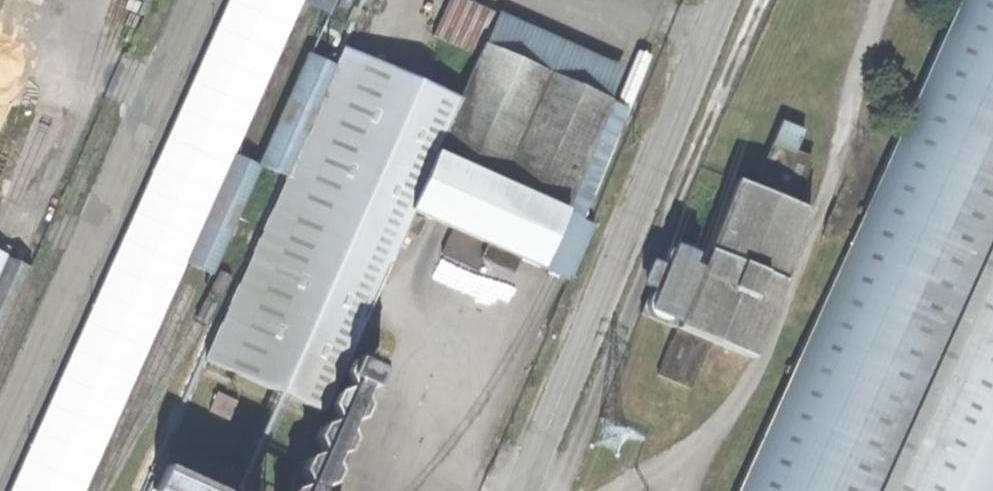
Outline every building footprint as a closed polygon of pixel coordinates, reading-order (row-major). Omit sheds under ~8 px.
[(327,418),(332,407),(337,396),(347,374),(351,363),(408,235),(421,240),(427,225),(415,219),(416,215),(457,234),(446,258),(478,273),(483,264),(513,278),(520,262),(542,271),(565,215),(585,165),(614,97),(486,41),(498,13),(470,0),(452,0),(435,37),(481,58),(462,100),(348,50),(339,68),(312,56),(263,167),(290,180),(208,365),(327,418)] [(744,490),(992,490),(992,0),(965,0),(744,490)] [(659,373),(690,386),(709,341),(749,358),(810,208),(793,201),(812,154),(795,147),(803,127),(780,118),(754,184),(739,178),(709,251),(672,237),(662,263),(653,259),(644,281),(653,285),(642,312),(678,327),(659,373)] [(200,270),(214,276),(263,169),(249,163),(236,157),(187,264),(200,270)] [(703,238),(708,240),(734,176),(702,163),(674,232),(701,243),(703,238)] [(592,226),(565,215),(542,271),(569,282),(592,226)] [(30,260),(5,250),(5,248),(0,245),(0,328),(30,260)] [(351,387),(363,392),(374,388),(379,377),(375,364),(364,359),(351,363),(347,374),(351,387)] [(332,407),(336,419),(348,425),(359,421),(364,409),(360,397),(349,392),(337,396),(332,407)] [(323,453),(333,459),(345,454),(350,442),(345,429),(335,424),(324,429),(319,441),(323,453)] [(307,486),(320,490),(330,487),(335,476),(332,462),(321,458),(309,461),(303,474),(307,486)] [(168,468),(158,490),(218,490),(168,468)]
